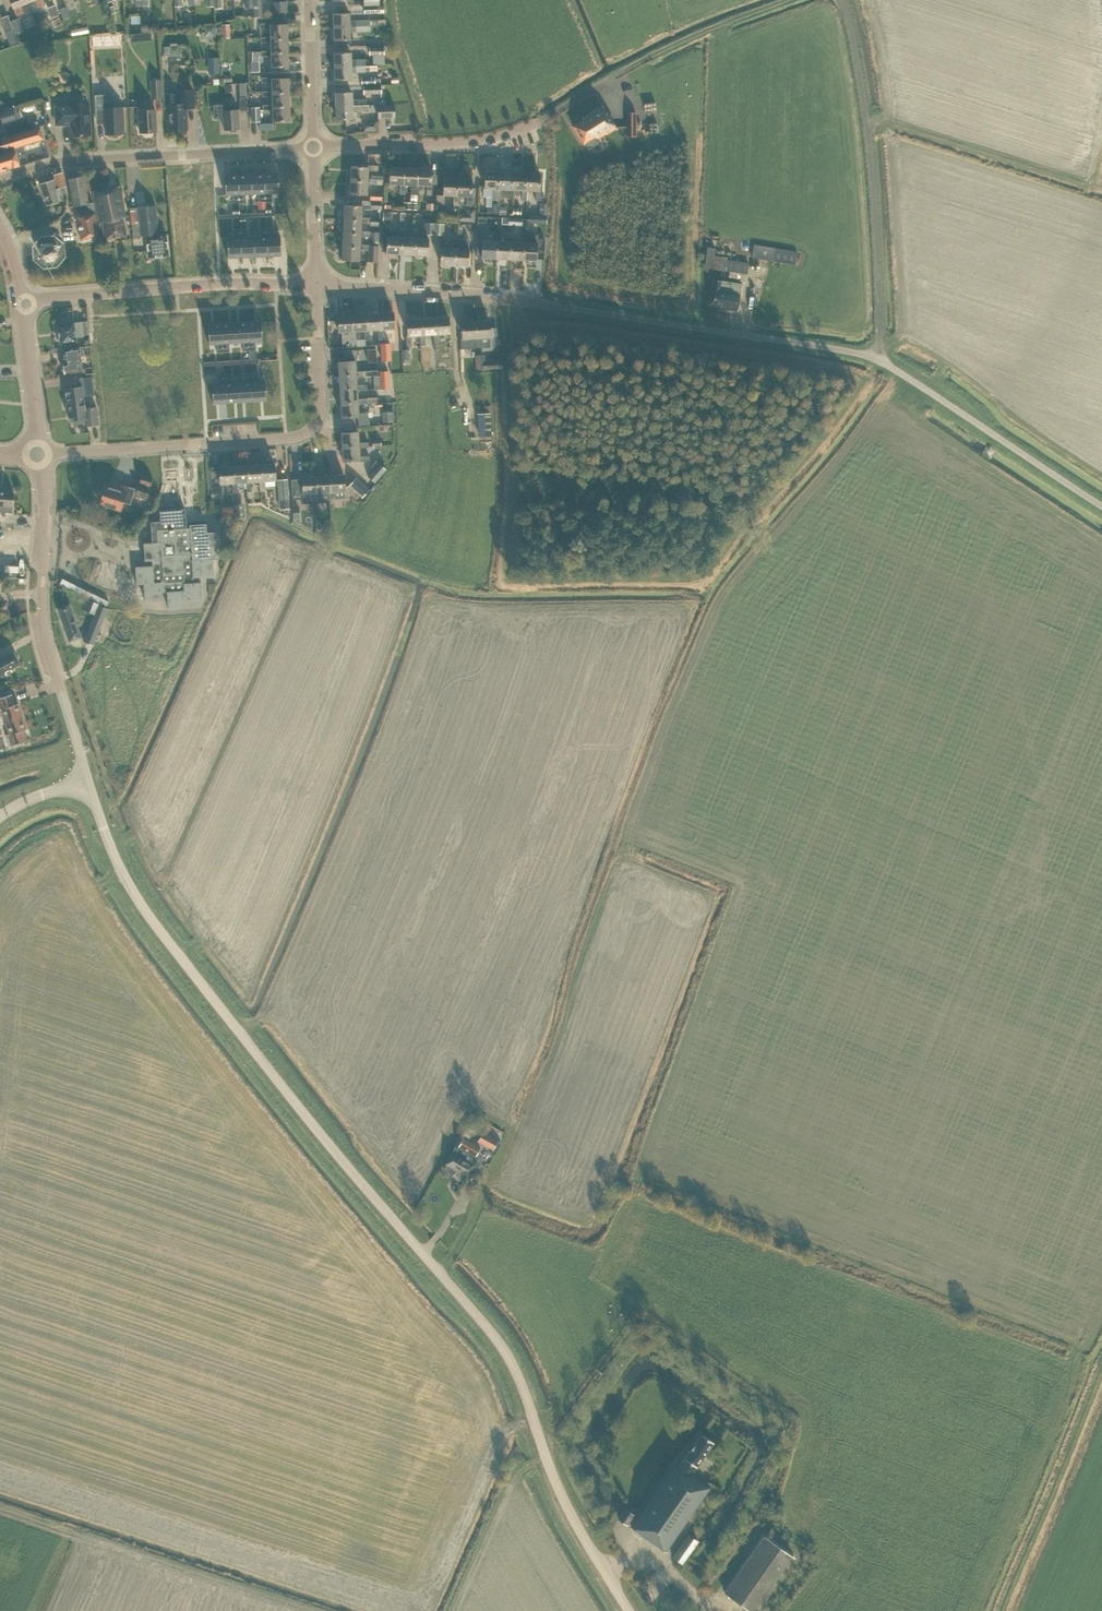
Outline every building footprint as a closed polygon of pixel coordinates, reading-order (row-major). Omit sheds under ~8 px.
[(28,3),(26,0),(10,0),(13,8),(14,8),(17,15),(19,15),(24,13),(21,5),(28,3)] [(262,0),(254,0),(254,16),(263,16),(262,0)] [(286,12),(286,1),(273,2),(273,13),(286,12)] [(47,8),(52,18),(59,15),(54,5),(47,8)] [(364,6),(364,14),(378,13),(377,5),(364,6)] [(70,17),(66,6),(59,9),(63,19),(70,17)] [(333,27),(369,26),(369,20),(349,21),(349,13),(333,14),(333,27)] [(5,32),(13,29),(7,15),(0,18),(0,20),(5,32)] [(24,30),(19,18),(11,20),(16,33),(24,30)] [(55,28),(62,25),(59,18),(52,21),(55,28)] [(270,28),(270,37),(270,39),(287,38),(287,24),(271,25),(271,23),(260,23),(260,29),(270,28)] [(369,31),(369,26),(333,27),(334,40),(350,40),(350,32),(369,31)] [(202,33),(202,39),(209,39),(209,36),(214,36),(214,35),(217,35),(217,28),(214,28),(214,27),(205,27),(205,33),(202,33)] [(287,38),(270,39),(270,37),(261,37),(261,42),(270,42),(271,51),(271,53),(288,52),(287,38)] [(170,55),(179,55),(178,46),(169,46),(170,55)] [(369,47),(369,55),(384,55),(384,47),(369,47)] [(288,66),(288,52),(271,53),(271,51),(252,51),(252,61),(259,61),(259,56),(271,56),(271,67),(288,66)] [(334,53),(335,66),(365,66),(365,59),(351,60),(350,53),(334,53)] [(210,74),(219,73),(219,58),(210,58),(210,74)] [(365,71),(365,66),(335,66),(335,80),(351,79),(351,72),(365,71)] [(375,79),(374,76),(361,76),(361,85),(375,84),(375,79)] [(272,83),(272,91),(272,93),(289,92),(288,78),(272,79),(272,77),(262,78),(262,83),(272,83)] [(162,80),(150,81),(151,99),(163,98),(162,80)] [(363,85),(364,94),(381,94),(381,85),(363,85)] [(169,131),(187,130),(186,108),(194,108),(193,90),(176,91),(168,92),(168,105),(169,131)] [(272,96),(272,105),(272,107),(289,106),(289,92),(272,93),(272,91),(262,91),(262,96),(272,96)] [(367,99),(352,100),(352,92),(335,93),(336,106),(367,105),(367,99)] [(123,123),(122,107),(114,108),(113,95),(95,96),(97,120),(105,120),(106,134),(122,133),(122,123),(123,123)] [(247,110),(246,97),(239,98),(240,111),(247,110)] [(71,124),(72,136),(90,135),(88,102),(70,103),(70,105),(55,105),(56,124),(71,124)] [(272,107),(272,105),(263,105),(263,110),(272,110),(273,121),(290,120),(289,106),(272,107)] [(367,105),(336,106),(336,119),(352,119),(352,112),(369,111),(368,105),(367,105)] [(395,117),(394,105),(377,105),(378,118),(395,117)] [(572,126),(583,144),(585,143),(588,149),(593,146),(591,143),(616,128),(603,106),(583,118),(583,119),(572,126)] [(251,107),(252,122),(261,122),(260,107),(251,107)] [(0,112),(0,118),(1,120),(7,118),(8,122),(17,120),(16,119),(13,108),(5,111),(0,112)] [(139,110),(140,132),(156,131),(155,109),(139,110)] [(223,111),(224,130),(239,129),(238,110),(223,111)] [(627,113),(627,137),(636,137),(636,113),(627,113)] [(375,130),(375,121),(366,121),(366,130),(375,130)] [(29,163),(29,162),(24,146),(32,143),(43,140),(44,139),(40,126),(28,130),(2,138),(4,143),(6,151),(0,153),(0,171),(29,163)] [(351,166),(350,180),(368,181),(368,179),(369,179),(370,170),(378,171),(378,166),(368,165),(368,167),(351,166)] [(404,194),(405,185),(403,184),(404,167),(390,166),(389,184),(400,184),(400,194),(404,194)] [(404,167),(403,184),(405,185),(410,185),(410,194),(418,195),(419,185),(417,185),(417,167),(404,167)] [(417,185),(419,185),(427,186),(427,195),(432,195),(432,185),(430,185),(431,168),(417,167),(417,185)] [(458,205),(459,196),(456,196),(458,172),(444,171),(444,178),(443,186),(437,186),(436,204),(444,205),(444,195),(454,196),(453,205),(458,205)] [(498,189),(499,171),(485,171),(484,188),(493,189),(492,202),(499,203),(500,197),(500,189),(498,189)] [(499,171),(498,189),(500,189),(500,197),(508,197),(508,199),(513,199),(514,190),(511,189),(512,172),(499,171)] [(40,183),(47,205),(63,201),(61,194),(66,193),(64,187),(66,186),(62,172),(54,175),(55,179),(40,183)] [(276,172),(263,173),(264,201),(271,201),(270,193),(277,193),(276,172)] [(456,196),(459,196),(467,196),(467,206),(472,206),(472,203),(472,196),(471,196),(471,188),(472,172),(458,172),(456,196)] [(527,190),(525,190),(526,172),(512,172),(511,189),(514,190),(522,190),(522,200),(527,200),(527,190)] [(527,190),(536,191),(535,200),(540,200),(541,190),(539,190),(540,173),(526,172),(525,190),(527,190)] [(263,173),(250,174),(251,194),(257,194),(258,202),(264,201),(263,173)] [(237,174),(223,175),(224,196),(231,195),(232,203),(238,203),(237,174)] [(250,174),(237,174),(238,203),(244,202),(244,195),(251,194),(250,174)] [(84,176),(68,179),(73,206),(79,205),(89,203),(84,176)] [(178,187),(200,186),(200,176),(178,177),(178,187)] [(368,179),(368,181),(350,180),(349,194),(367,195),(368,184),(378,184),(378,179),(371,179),(369,179),(368,179)] [(93,191),(99,223),(102,222),(104,235),(105,239),(126,235),(123,218),(126,218),(119,186),(93,191)] [(370,200),(382,201),(382,193),(370,192),(370,200)] [(373,209),(381,210),(382,201),(374,200),(373,209)] [(102,222),(99,223),(97,223),(93,202),(89,203),(79,205),(81,215),(77,216),(81,239),(99,236),(104,235),(102,222)] [(183,205),(185,259),(205,258),(203,204),(183,205)] [(362,218),(362,209),(372,209),(372,205),(361,204),(361,206),(344,205),(344,218),(362,219),(362,218)] [(169,256),(166,233),(159,234),(156,205),(138,207),(141,236),(146,236),(148,258),(169,256)] [(391,222),(392,213),(383,212),(383,222),(391,222)] [(362,218),(362,219),(344,218),(343,231),(361,233),(362,223),(371,223),(371,218),(362,218)] [(379,226),(380,218),(371,218),(371,223),(370,225),(379,226)] [(424,234),(433,234),(434,223),(425,223),(424,234)] [(435,223),(434,234),(443,235),(444,224),(435,223)] [(400,254),(401,236),(399,236),(391,236),(391,226),(386,226),(386,229),(383,229),(382,249),(386,249),(386,253),(400,254)] [(272,227),(266,228),(267,256),(281,256),(281,255),(280,235),(272,235),(272,227)] [(399,236),(401,236),(400,254),(413,255),(414,237),(413,237),(404,236),(405,227),(400,227),(399,236)] [(414,237),(413,255),(427,255),(429,238),(418,237),(418,228),(413,227),(413,237),(414,237)] [(260,236),(253,236),(254,257),(263,256),(267,256),(266,228),(259,228),(260,236)] [(234,237),(226,238),(228,258),(241,258),(240,229),(233,229),(234,237)] [(246,229),(240,229),(241,258),(254,257),(253,236),(246,237),(246,229)] [(481,231),(477,231),(476,256),(481,257),(481,258),(495,258),(496,241),(494,241),(485,240),(486,231),(481,230),(481,231)] [(360,246),(360,245),(361,236),(370,237),(370,232),(361,231),(361,233),(343,231),(342,245),(360,246)] [(494,241),(496,241),(495,258),(509,259),(510,241),(507,241),(499,241),(499,231),(494,231),(494,241)] [(379,244),(379,232),(370,232),(370,244),(379,244)] [(523,242),(521,242),(512,242),(513,232),(508,232),(507,241),(510,241),(509,259),(522,260),(523,242)] [(536,243),(526,242),(526,232),(521,232),(521,242),(523,242),(522,260),(536,260),(536,254),(543,255),(544,239),(537,239),(536,243)] [(454,265),(455,248),(453,247),(445,247),(445,238),(440,237),(439,248),(441,248),(440,265),(454,265)] [(455,248),(454,265),(468,266),(469,239),(453,238),(453,247),(455,248)] [(58,246),(51,240),(43,241),(38,247),(39,256),(45,261),(53,260),(59,254),(58,246)] [(360,246),(342,245),(341,260),(359,261),(360,250),(369,250),(368,261),(378,262),(379,246),(367,245),(362,245),(360,245),(360,246)] [(752,258),(795,265),(797,252),(754,245),(752,258)] [(727,260),(727,258),(715,256),(713,269),(747,274),(748,263),(727,260)] [(760,268),(759,277),(779,279),(779,271),(760,268)] [(721,308),(737,311),(740,293),(726,291),(727,282),(713,280),(709,304),(721,306),(721,308)] [(393,311),(378,312),(380,329),(378,329),(379,339),(384,339),(383,329),(394,328),(393,311)] [(365,313),(366,330),(364,330),(365,340),(370,340),(369,330),(378,329),(380,329),(378,312),(365,313)] [(352,331),(351,331),(351,345),(356,345),(356,331),(364,330),(366,330),(365,313),(351,314),(352,331)] [(342,332),(351,331),(352,331),(351,314),(337,315),(338,331),(337,332),(337,342),(342,342),(342,332)] [(448,316),(434,317),(435,334),(433,334),(434,344),(439,344),(438,334),(449,333),(448,316)] [(420,318),(421,335),(420,335),(420,345),(425,345),(425,335),(433,334),(435,334),(434,317),(420,318)] [(421,335),(420,318),(406,319),(407,335),(406,336),(407,346),(412,346),(411,336),(420,335),(421,335)] [(261,320),(248,321),(250,350),(256,349),(255,341),(263,341),(261,320)] [(480,338),(490,337),(490,339),(498,339),(497,327),(489,328),(489,320),(474,321),(476,338),(475,338),(475,347),(480,347),(480,338)] [(57,325),(60,344),(77,342),(76,337),(84,336),(84,335),(82,322),(82,321),(57,325)] [(248,321),(235,322),(236,343),(243,342),(243,350),(250,350),(248,321)] [(460,338),(461,349),(466,348),(465,339),(475,338),(476,338),(474,321),(461,322),(462,338),(460,338)] [(235,322),(222,323),(223,351),(230,351),(229,343),(236,343),(235,322)] [(222,323),(208,324),(209,344),(217,344),(217,352),(223,351),(222,323)] [(149,326),(90,330),(91,343),(97,343),(97,346),(149,344),(149,326)] [(391,361),(390,343),(381,344),(382,361),(391,361)] [(63,364),(64,373),(83,371),(81,355),(84,355),(83,346),(63,349),(65,363),(63,364)] [(368,357),(376,356),(376,349),(367,349),(368,357)] [(339,376),(356,375),(356,377),(378,375),(377,370),(356,372),(355,360),(357,360),(357,350),(344,351),(345,361),(338,362),(339,376)] [(454,351),(437,351),(437,367),(454,367),(454,351)] [(153,406),(170,406),(168,352),(151,352),(153,406)] [(475,355),(476,367),(486,366),(485,355),(475,355)] [(388,371),(380,371),(380,376),(381,389),(389,388),(388,371)] [(257,372),(251,373),(253,401),(266,400),(265,380),(258,380),(257,372)] [(245,381),(238,381),(240,402),(253,401),(251,373),(245,373),(245,381)] [(219,383),(212,383),(213,404),(227,403),(225,374),(218,375),(219,383)] [(231,374),(225,374),(227,403),(240,402),(238,381),(232,382),(231,374)] [(339,376),(340,390),(357,389),(357,390),(367,390),(366,385),(356,385),(356,377),(356,375),(339,376)] [(65,389),(67,405),(84,402),(84,397),(95,395),(94,385),(93,376),(79,378),(80,387),(65,389)] [(341,404),(358,403),(358,404),(368,404),(367,399),(357,399),(357,390),(357,389),(340,390),(341,404)] [(85,408),(84,402),(67,405),(69,421),(86,419),(87,426),(99,424),(96,406),(85,408)] [(142,403),(106,405),(106,422),(143,421),(142,403)] [(358,403),(341,404),(342,417),(358,416),(358,418),(368,417),(368,412),(358,413),(358,404),(358,403)] [(383,422),(392,421),(392,412),(382,413),(383,422)] [(478,414),(479,436),(491,435),(490,413),(478,414)] [(341,433),(342,447),(359,446),(359,448),(369,447),(368,442),(358,443),(358,432),(341,433)] [(359,448),(359,446),(342,447),(343,461),(359,460),(359,461),(369,461),(369,456),(359,456),(359,448)] [(274,463),(260,464),(261,481),(259,481),(260,491),(265,491),(264,481),(275,480),(274,463)] [(259,481),(261,481),(260,464),(246,465),(247,482),(246,482),(246,489),(246,492),(251,492),(251,481),(259,481)] [(232,466),(233,482),(232,483),(232,493),(237,493),(237,489),(246,489),(246,482),(247,482),(246,465),(232,466)] [(374,469),(368,476),(374,482),(386,469),(382,465),(376,471),(374,469)] [(233,482),(232,466),(219,467),(219,468),(211,469),(212,494),(224,493),(223,483),(232,483),(233,482)] [(329,475),(330,492),(329,492),(329,502),(334,502),(334,499),(345,498),(344,474),(329,475)] [(136,493),(147,497),(153,479),(142,475),(136,493)] [(320,502),(329,502),(329,492),(330,492),(329,475),(315,476),(316,493),(315,493),(315,502),(315,503),(320,502)] [(303,493),(301,493),(302,504),(307,503),(315,502),(315,493),(316,493),(315,476),(302,477),(302,478),(291,479),(292,492),(302,491),(303,493)] [(369,489),(356,477),(349,486),(355,492),(357,489),(364,495),(369,489)] [(277,479),(279,500),(289,500),(287,479),(277,479)] [(106,486),(100,504),(120,510),(122,502),(130,504),(135,489),(114,482),(112,488),(106,486)] [(12,512),(12,506),(13,506),(14,492),(0,491),(0,511),(12,512)] [(245,503),(234,504),(235,517),(245,516),(245,503)] [(185,601),(202,600),(201,582),(194,583),(193,577),(213,576),(212,559),(218,559),(216,532),(206,533),(206,524),(189,525),(189,528),(186,528),(185,509),(159,511),(160,524),(151,525),(152,543),(143,543),(145,561),(152,560),(152,566),(135,567),(136,584),(143,584),(144,601),(162,599),(162,592),(167,592),(168,609),(185,608),(185,601)] [(106,606),(109,601),(101,597),(99,602),(106,606)] [(57,608),(69,641),(81,637),(79,630),(83,629),(81,624),(77,625),(70,603),(57,608)] [(108,609),(98,605),(93,617),(103,621),(108,609)] [(90,624),(83,641),(93,645),(100,628),(90,624)] [(14,652),(0,659),(0,677),(12,671),(11,669),(20,664),(14,652)] [(9,734),(6,735),(9,745),(27,740),(24,730),(26,729),(18,703),(15,704),(12,694),(0,697),(0,709),(1,708),(9,734)] [(483,1132),(478,1141),(493,1150),(498,1140),(483,1132)] [(458,1146),(460,1147),(459,1149),(455,1147),(446,1164),(447,1164),(444,1168),(445,1171),(451,1175),(454,1174),(456,1170),(467,1176),(476,1159),(472,1157),(474,1155),(476,1156),(480,1147),(463,1138),(458,1146)] [(675,1464),(631,1527),(666,1551),(710,1488),(690,1474),(713,1442),(702,1434),(679,1466),(675,1464)] [(618,1518),(627,1524),(634,1514),(626,1508),(618,1518)] [(672,1556),(683,1563),(698,1541),(688,1534),(672,1556)] [(750,1610),(757,1610),(795,1558),(764,1536),(724,1593),(750,1610)]
